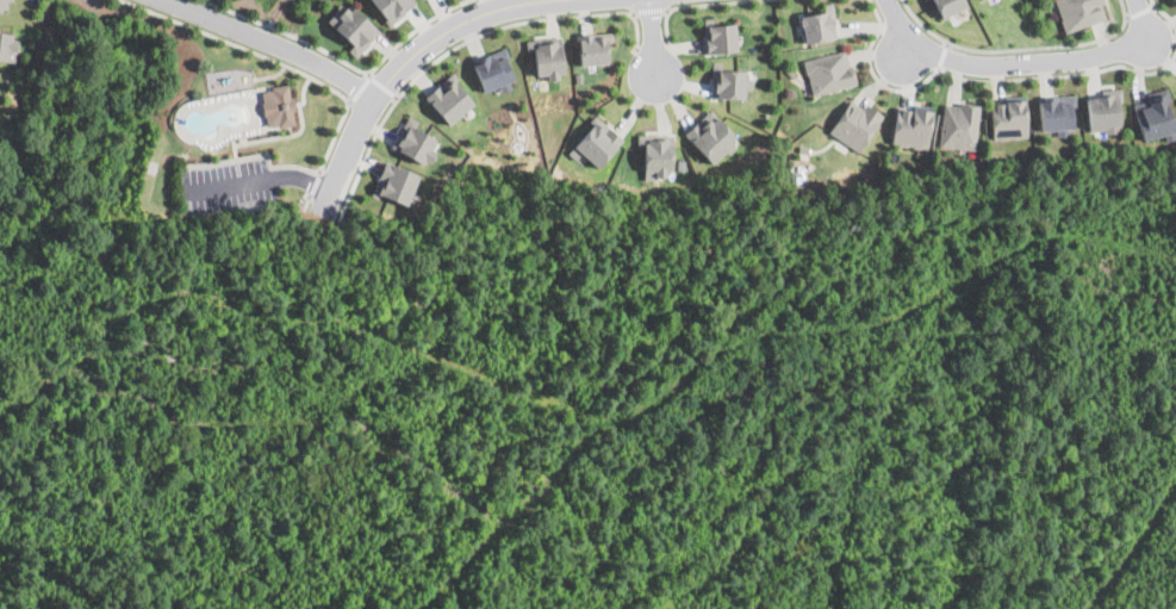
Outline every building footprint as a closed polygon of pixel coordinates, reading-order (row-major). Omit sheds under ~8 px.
[(416,1),(415,0),(371,0),(388,24),(416,1)] [(937,20),(966,8),(963,0),(929,0),(937,20)] [(1064,33),(1108,19),(1101,0),(1053,0),(1064,33)] [(354,5),(380,31),(356,56),(349,49),(354,44),(328,19),(336,11),(337,13),(343,6),(348,11),(354,5)] [(803,43),(836,39),(833,11),(801,14),(803,43)] [(707,54),(736,51),(734,23),(713,25),(713,17),(702,17),(707,54)] [(14,62),(0,60),(0,30),(13,32),(12,38),(18,39),(14,62)] [(610,35),(579,35),(579,66),(610,66),(610,35)] [(560,37),(531,41),(536,81),(565,77),(560,37)] [(477,60),(499,51),(511,81),(480,93),(469,62),(477,60)] [(847,51),(802,61),(809,97),(855,86),(847,51)] [(745,70),(714,70),(714,99),(745,99),(745,70)] [(474,102),(449,124),(425,95),(453,72),(459,79),(456,81),(474,102)] [(288,83),(290,97),(293,97),(295,110),(292,110),(294,124),(278,125),(278,124),(267,125),(266,114),(263,114),(262,101),(263,101),(262,91),(272,89),(270,86),(288,83)] [(1119,93),(1087,93),(1087,132),(1120,131),(1119,93)] [(1038,130),(1072,130),(1072,94),(1038,94),(1038,130)] [(1135,101),(1140,139),(1175,135),(1170,97),(1135,101)] [(881,117),(852,98),(828,133),(858,153),(881,117)] [(991,138),(1025,138),(1025,98),(991,98),(991,138)] [(939,150),(976,151),(977,105),(941,104),(939,150)] [(891,147),(926,150),(931,112),(896,107),(891,147)] [(686,132),(710,164),(739,144),(714,111),(686,132)] [(437,151),(431,162),(425,159),(422,163),(391,145),(409,116),(419,120),(416,126),(437,138),(433,148),(437,151)] [(596,170),(623,141),(597,118),(571,148),(596,170)] [(640,137),(640,175),(673,175),(673,137),(640,137)] [(421,174),(409,205),(380,193),(378,198),(372,195),(386,160),(421,174)] [(421,194),(417,204),(410,201),(413,192),(421,194)]
